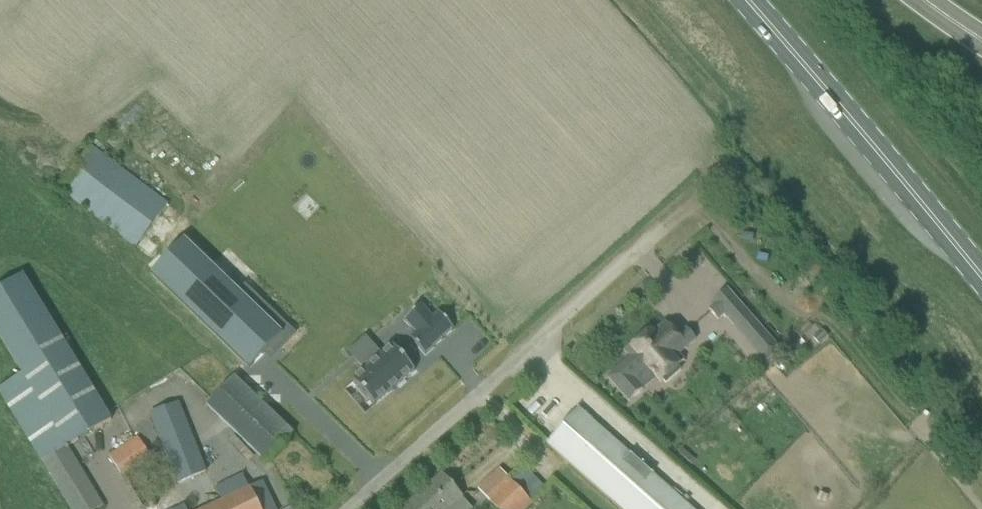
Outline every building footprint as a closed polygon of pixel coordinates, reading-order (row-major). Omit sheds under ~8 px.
[(275,345),(288,331),(249,295),(243,300),(172,235),(155,253),(139,270),(241,363),(259,343),(267,350),(274,343),(275,345)] [(0,389),(0,393),(71,508),(100,508),(103,507),(68,448),(112,421),(24,276),(0,291),(0,337),(23,375),(0,389)] [(773,342),(727,290),(713,302),(716,305),(709,310),(718,321),(725,315),(734,326),(736,324),(761,352),(773,342)] [(423,305),(405,321),(415,333),(410,338),(426,356),(455,330),(439,312),(433,317),(423,305)] [(678,337),(666,323),(653,334),(651,331),(627,352),(631,358),(608,378),(629,402),(643,390),(635,380),(648,368),(660,382),(663,380),(666,384),(681,371),(678,367),(684,361),(679,355),(696,340),(687,329),(678,337)] [(367,401),(373,407),(413,372),(391,347),(379,358),(373,350),(357,363),(364,371),(351,382),(357,389),(354,391),(365,403),(367,401)] [(265,463),(293,435),(235,378),(207,407),(265,463)] [(181,402),(150,415),(178,486),(209,472),(181,402)] [(620,508),(691,508),(579,409),(547,444),(620,508)] [(150,455),(139,438),(110,457),(121,474),(150,455)] [(532,504),(547,490),(525,466),(489,501),(496,508),(527,508),(532,504)] [(444,473),(403,508),(451,508),(466,495),(444,473)] [(262,484),(250,490),(243,475),(215,489),(222,502),(208,508),(275,508),(262,484)]
